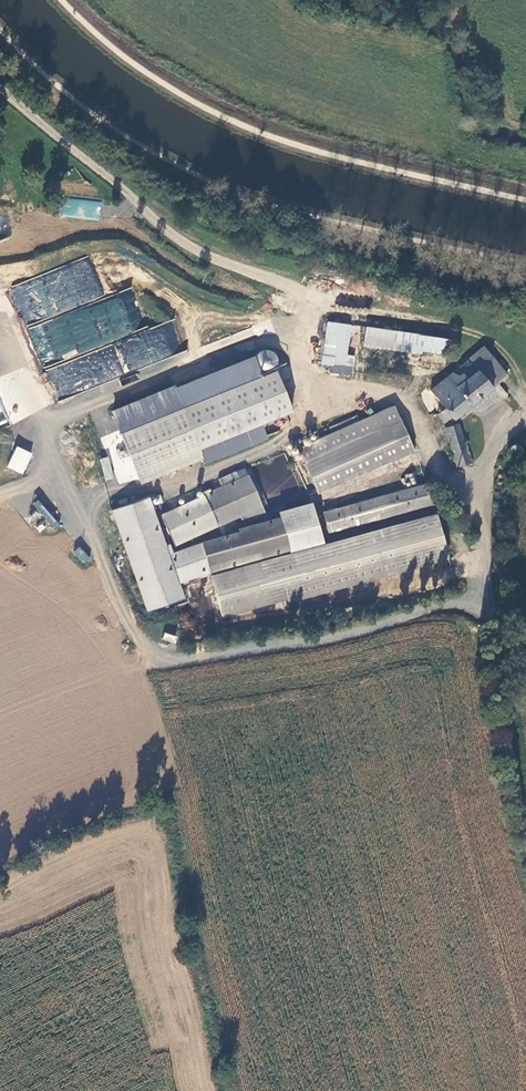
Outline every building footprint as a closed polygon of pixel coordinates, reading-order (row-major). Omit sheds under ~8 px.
[(62,198),(60,217),(100,220),(101,201),(62,198)] [(132,290),(46,318),(43,315),(44,308),(41,311),(27,310),(24,308),(21,299),(18,299),(41,371),(51,360),(47,357),(68,359),(75,356),(75,364),(77,370),(83,362),(107,364),(93,368),(95,376),(96,376),(95,385),(113,379),(114,358),(121,364),(124,372),(177,355),(178,341),(173,327),(161,326),(133,335),(143,324),(132,290)] [(344,354),(349,324),(327,319),(318,361),(334,364),(341,365),(344,354)] [(449,339),(366,327),(363,347),(446,359),(449,339)] [(434,409),(442,419),(452,413),(456,418),(510,375),(486,343),(467,357),(471,364),(459,374),(453,368),(429,385),(444,404),(434,409)] [(351,355),(344,354),(341,365),(334,364),(333,371),(348,373),(351,355)] [(121,432),(262,375),(254,355),(113,412),(121,432)] [(471,364),(467,357),(453,368),(459,374),(471,364)] [(262,375),(121,432),(138,472),(263,421),(294,409),(278,369),(262,375)] [(317,491),(411,451),(393,409),(299,449),(317,491)] [(263,421),(138,472),(143,484),(268,433),(263,421)] [(451,447),(466,442),(461,422),(445,427),(451,447)] [(457,469),(472,465),(466,442),(451,447),(457,469)] [(6,467),(22,475),(33,453),(17,446),(6,467)] [(521,458),(520,454),(518,451),(514,450),(510,450),(507,453),(505,456),(506,460),(508,463),(512,465),(516,464),(519,462),(521,458)] [(109,457),(100,459),(105,481),(114,479),(109,457)] [(262,515),(244,473),(201,491),(216,526),(238,516),(242,524),(262,515)] [(431,506),(426,487),(323,514),(328,533),(431,506)] [(151,496),(154,506),(163,503),(160,493),(151,496)] [(321,544),(310,500),(277,509),(288,552),(321,544)] [(433,516),(386,528),(396,568),(443,557),(433,516)] [(386,528),(321,544),(288,552),(208,572),(218,613),(396,568),(386,528)] [(79,546),(73,552),(84,564),(90,558),(79,546)] [(164,632),(162,640),(175,644),(177,636),(164,632)]
